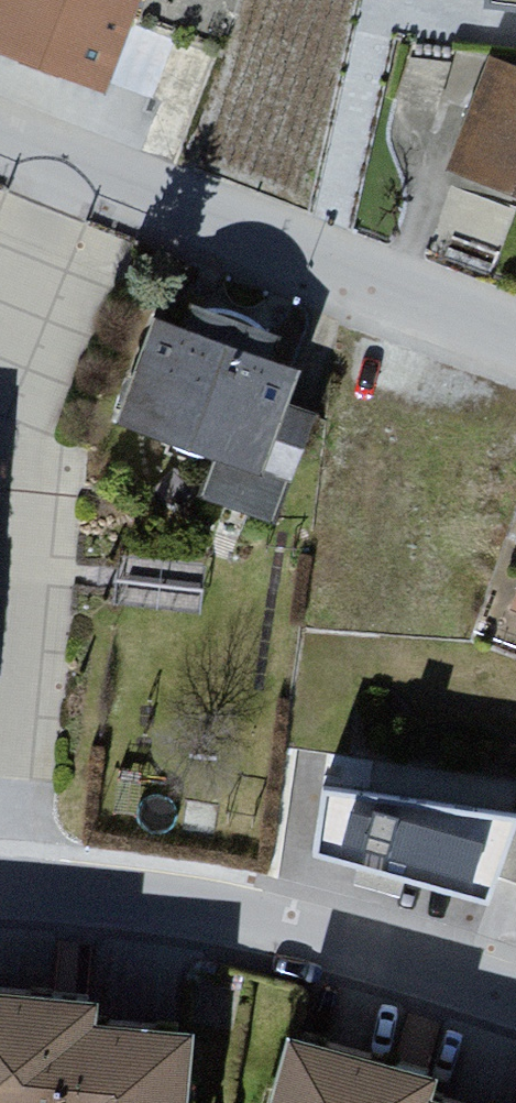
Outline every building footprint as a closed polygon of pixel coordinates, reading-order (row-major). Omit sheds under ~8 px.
[(109,95),(145,0),(0,0),(0,54),(109,95)] [(483,14),(515,17),(515,0),(484,0),(483,14)] [(486,65),(441,179),(515,208),(515,76),(486,65)] [(296,379),(147,325),(110,424),(259,479),(296,379)] [(118,595),(204,603),(208,559),(122,551),(118,595)] [(336,765),(315,850),(487,893),(508,808),(336,765)] [(0,996),(0,1102),(196,1102),(201,1042),(103,1034),(106,1004),(0,996)] [(296,1049),(281,1102),(441,1102),(445,1089),(296,1049)]
